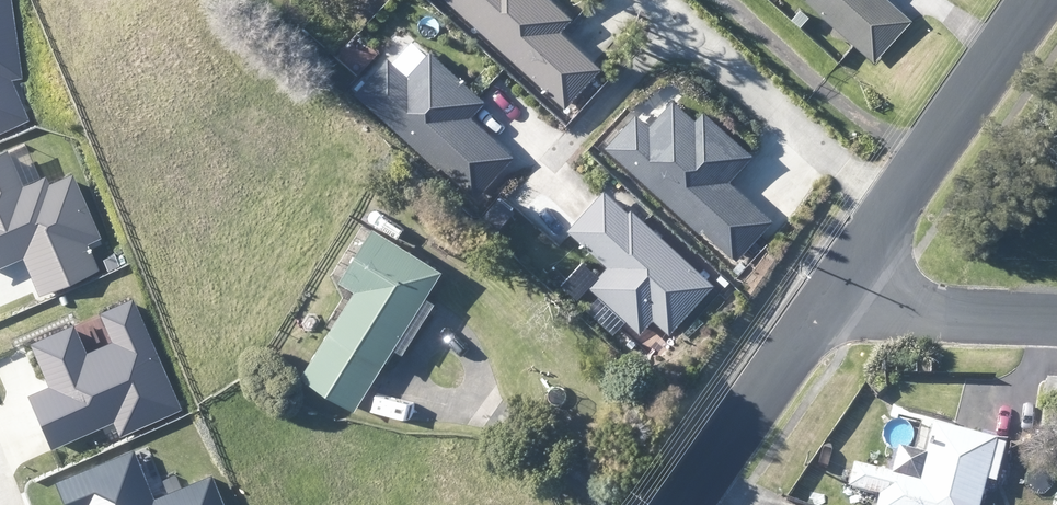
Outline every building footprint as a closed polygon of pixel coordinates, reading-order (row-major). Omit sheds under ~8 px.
[(31,120),(6,80),(23,78),(12,0),(0,0),(0,133),(31,120)] [(549,0),(447,0),(566,109),(601,71),(560,33),(571,20),(549,0)] [(872,60),(908,19),(887,0),(802,0),(872,60)] [(471,117),(484,104),(436,55),(410,81),(392,62),(364,90),(419,145),(423,141),(477,195),(513,160),(471,117)] [(651,99),(637,116),(605,153),(735,263),(771,220),(727,182),(752,153),(706,113),(697,123),(675,105),(668,114),(651,99)] [(20,261),(34,297),(94,273),(83,243),(96,237),(72,176),(23,195),(7,154),(0,157),(0,269),(20,261)] [(631,216),(606,193),(571,233),(609,267),(590,287),(641,334),(654,319),(670,334),(715,284),(635,212),(631,216)] [(435,295),(452,270),(383,226),(380,230),(349,279),(363,288),(336,329),(307,374),(361,408),(361,406),(389,363),(391,364),(402,346),(411,353),(442,305),(444,300),(435,295)] [(181,410),(131,302),(93,320),(72,330),(71,328),(29,348),(48,390),(23,402),(47,454),(112,424),(119,439),(181,410)] [(1043,387),(1038,436),(1056,438),(1056,388),(1043,387)] [(1003,474),(1010,447),(998,444),(1000,438),(986,434),(984,438),(936,426),(928,458),(922,456),(901,451),(894,478),(856,468),(851,491),(883,499),(881,504),(983,504),(990,480),(1001,482),(1003,474)]
